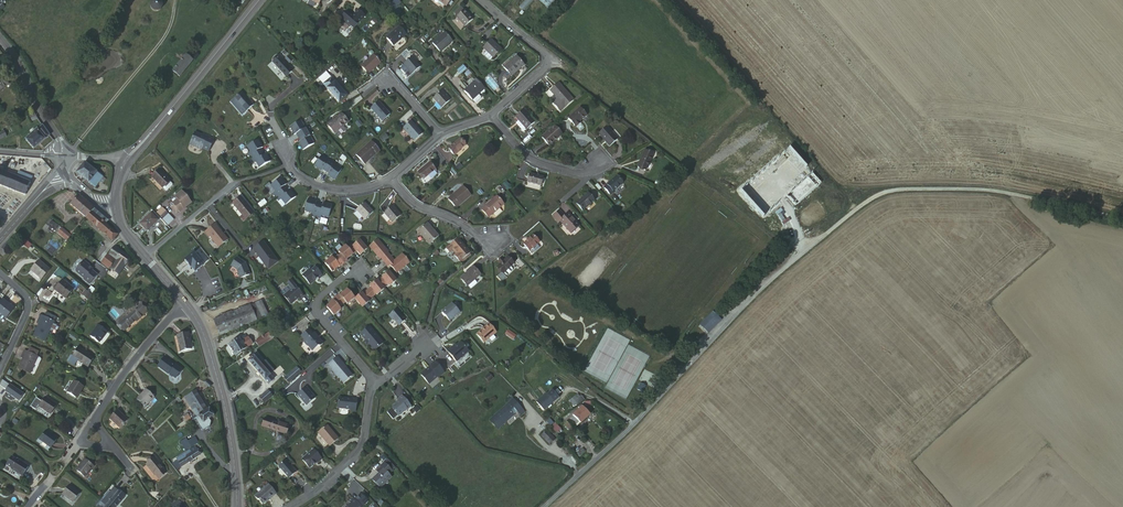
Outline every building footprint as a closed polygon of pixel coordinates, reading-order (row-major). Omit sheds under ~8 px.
[(444,0),(427,0),(439,10),(446,2),(444,0)] [(513,22),(535,0),(490,0),(513,22)] [(555,1),(554,0),(539,0),(548,9),(555,1)] [(146,7),(145,10),(147,13),(149,15),(151,15),(154,15),(157,12),(157,8),(157,6),(155,4),(153,3),(149,3),(147,5),(146,7)] [(467,22),(458,12),(451,20),(460,30),(467,22)] [(350,21),(343,14),(337,21),(340,25),(337,29),(337,31),(340,33),(341,33),(346,28),(350,32),(356,24),(351,20),(350,21)] [(395,26),(392,28),(399,37),(402,34),(395,26)] [(392,28),(379,39),(386,47),(399,37),(392,28)] [(445,44),(438,36),(426,47),(433,56),(445,44)] [(400,40),(394,46),(397,49),(403,43),(400,40)] [(497,50),(486,40),(477,48),(482,53),(480,56),(480,57),(484,61),(486,61),(488,58),(489,59),(497,50)] [(362,76),(374,64),(367,56),(354,68),(362,76)] [(174,79),(186,64),(180,58),(167,73),(174,79)] [(289,74),(276,59),(270,65),(282,79),(289,74)] [(519,68),(511,59),(499,71),(503,75),(499,79),(503,83),(506,79),(507,79),(519,68)] [(414,71),(405,61),(397,68),(406,78),(414,71)] [(461,71),(458,68),(452,72),(456,76),(461,71)] [(0,73),(0,90),(8,85),(0,73)] [(333,104),(341,98),(324,76),(316,82),(333,104)] [(479,90),(472,81),(459,93),(466,102),(467,101),(469,104),(471,104),(475,100),(475,99),(473,96),(479,90)] [(563,98),(553,86),(544,94),(554,106),(563,98)] [(235,94),(229,100),(242,115),(249,108),(243,102),(242,103),(235,94)] [(443,104),(435,94),(427,101),(436,111),(443,104)] [(384,117),(373,105),(365,112),(376,125),(384,117)] [(528,123),(518,110),(510,117),(521,130),(528,123)] [(580,118),(573,111),(561,121),(567,128),(567,127),(569,130),(574,126),(572,124),(580,118)] [(343,122),(336,113),(321,126),(329,135),(343,122)] [(34,121),(29,114),(24,118),(27,124),(34,121)] [(281,118),(285,125),(292,121),(288,114),(281,118)] [(294,138),(305,131),(303,127),(300,130),(296,122),(286,127),(290,135),(292,134),(294,138)] [(416,138),(405,125),(397,132),(408,145),(416,138)] [(47,135),(39,126),(37,128),(35,126),(31,130),(33,132),(24,140),(31,148),(47,135)] [(609,142),(598,129),(591,136),(600,149),(609,142)] [(554,138),(548,130),(535,140),(541,148),(554,138)] [(307,135),(305,131),(294,138),(296,141),(294,143),(298,149),(307,144),(304,137),(307,135)] [(385,133),(379,139),(383,143),(389,137),(385,133)] [(204,154),(211,142),(200,137),(200,138),(191,134),(185,146),(197,152),(198,150),(204,154)] [(459,147),(454,140),(442,151),(448,158),(453,154),(452,153),(459,147)] [(247,161),(257,156),(255,153),(258,151),(254,144),(244,149),(247,156),(245,158),(247,161)] [(351,156),(358,166),(375,154),(367,144),(351,156)] [(259,159),(257,156),(247,161),(248,165),(251,163),(255,170),(265,165),(261,158),(259,159)] [(639,176),(647,160),(638,156),(631,172),(639,176)] [(84,160),(75,170),(96,187),(104,176),(84,160)] [(319,172),(324,175),(330,164),(326,162),(324,165),(318,160),(311,170),(318,175),(319,172)] [(430,170),(424,162),(412,172),(418,179),(430,170)] [(330,164),(324,175),(326,177),(325,179),(332,184),(338,173),(332,169),(333,166),(330,164)] [(28,176),(15,171),(13,178),(11,177),(11,176),(9,175),(9,176),(4,174),(4,173),(2,172),(1,173),(0,173),(0,186),(4,188),(4,189),(6,190),(6,189),(9,190),(9,191),(11,192),(12,191),(20,194),(20,195),(23,195),(23,194),(22,193),(22,191),(24,192),(24,190),(23,190),(24,188),(25,188),(26,187),(24,186),(26,184),(27,184),(27,183),(26,182),(28,176)] [(159,190),(168,183),(158,171),(149,177),(159,190)] [(535,180),(521,175),(519,184),(533,188),(535,180)] [(615,187),(610,181),(595,192),(601,199),(615,187)] [(268,198),(271,201),(281,193),(278,191),(280,189),(275,182),(266,190),(271,196),(268,198)] [(171,187),(168,183),(159,190),(162,194),(171,187)] [(464,194),(457,185),(442,198),(450,207),(464,194)] [(180,209),(182,208),(182,209),(187,205),(184,201),(186,200),(183,196),(181,197),(178,193),(171,199),(174,201),(169,205),(171,208),(167,210),(172,216),(175,213),(176,215),(181,211),(180,209)] [(281,193),(271,201),(274,205),(276,203),(281,209),(290,202),(285,195),(283,197),(281,193)] [(485,214),(496,205),(488,196),(477,205),(478,206),(474,210),(480,217),(484,213),(485,214)] [(586,205),(580,197),(569,207),(574,215),(586,205)] [(89,211),(74,198),(67,207),(82,220),(89,211)] [(248,211),(239,200),(231,207),(240,218),(248,211)] [(368,212),(359,202),(351,209),(360,219),(368,212)] [(310,221),(314,222),(317,209),(313,208),(313,206),(306,203),(303,215),(311,217),(310,221)] [(317,209),(314,222),(317,223),(318,219),(326,221),(328,209),(320,207),(320,210),(317,209)] [(394,218),(385,208),(377,214),(386,224),(394,218)] [(89,211),(82,220),(108,242),(111,238),(112,237),(100,227),(104,223),(89,211)] [(558,219),(552,212),(546,218),(546,220),(550,225),(552,223),(563,235),(570,229),(560,217),(558,219)] [(163,217),(159,213),(154,218),(158,221),(163,217)] [(153,223),(146,216),(136,227),(142,234),(153,223)] [(165,230),(171,224),(164,217),(158,223),(165,230)] [(51,220),(46,228),(54,234),(59,225),(51,220)] [(433,238),(421,224),(411,233),(423,246),(433,238)] [(66,241),(71,235),(62,227),(57,233),(66,241)] [(224,243),(212,227),(202,235),(205,240),(207,240),(215,250),(224,243)] [(531,244),(525,236),(515,246),(521,253),(531,244)] [(360,238),(349,248),(354,254),(357,252),(359,255),(368,247),(360,238)] [(378,238),(369,246),(385,264),(393,257),(378,238)] [(446,250),(454,243),(450,240),(442,246),(446,250)] [(461,252),(454,243),(446,250),(447,252),(445,255),(450,261),(461,252)] [(259,244),(249,251),(263,271),(273,264),(259,244)] [(346,245),(334,254),(342,264),(354,254),(349,248),(346,245)] [(113,262),(118,254),(111,249),(106,258),(113,262)] [(395,259),(393,257),(385,264),(388,267),(390,265),(397,273),(411,262),(403,252),(395,259)] [(125,259),(118,254),(113,262),(120,267),(125,259)] [(334,254),(324,263),(332,272),(342,264),(334,254)] [(189,255),(180,262),(186,270),(187,269),(191,274),(199,269),(197,265),(199,264),(193,255),(190,257),(189,255)] [(98,264),(107,270),(113,262),(106,258),(104,256),(98,264)] [(43,269),(32,260),(24,269),(35,278),(43,269)] [(494,277),(501,270),(504,267),(498,260),(488,270),(494,277)] [(241,267),(233,261),(226,268),(232,273),(236,282),(246,278),(241,267)] [(113,262),(107,270),(114,276),(120,267),(113,262)] [(82,267),(78,264),(72,274),(72,276),(80,282),(79,283),(85,287),(92,278),(87,274),(88,272),(82,268),(82,267)] [(59,268),(55,272),(59,276),(63,272),(59,268)] [(303,273),(297,278),(304,287),(312,281),(313,282),(317,279),(309,269),(306,273),(303,273)] [(397,279),(389,270),(381,276),(384,280),(381,283),(385,287),(388,285),(389,286),(397,279)] [(504,273),(501,270),(494,277),(497,280),(504,273)] [(462,290),(475,279),(469,271),(456,282),(462,290)] [(385,288),(377,278),(367,287),(375,297),(385,288)] [(53,291),(63,301),(71,292),(59,283),(53,291)] [(298,298),(285,283),(282,286),(286,291),(278,298),(285,307),(293,300),(294,302),(298,298)] [(356,297),(348,287),(337,296),(345,306),(356,297)] [(356,297),(354,298),(362,307),(375,297),(367,287),(356,297)] [(63,302),(63,301),(53,291),(49,296),(60,306),(63,302)] [(86,299),(81,294),(77,299),(82,303),(86,299)] [(337,296),(325,306),(334,315),(345,306),(337,296)] [(123,313),(125,314),(131,320),(132,322),(147,308),(138,298),(123,313)] [(0,303),(0,320),(1,321),(10,311),(0,303)] [(251,322),(245,307),(210,321),(215,336),(251,322)] [(451,319),(453,316),(445,307),(436,315),(443,324),(449,319),(451,319)] [(393,330),(400,324),(392,313),(384,319),(393,330)] [(702,325),(709,332),(720,320),(713,313),(702,325)] [(131,320),(125,314),(114,326),(119,332),(131,320)] [(53,322),(42,317),(38,324),(40,325),(34,337),(44,342),(53,322)] [(105,333),(96,326),(88,338),(97,344),(105,333)] [(478,345),(490,334),(483,326),(470,337),(478,345)] [(509,337),(501,330),(497,335),(506,341),(509,337)] [(376,348),(362,331),(353,339),(358,345),(357,346),(360,350),(362,348),(364,351),(364,352),(366,354),(368,354),(376,348)] [(308,337),(304,332),(296,339),(300,344),(299,345),(302,348),(307,354),(313,349),(315,349),(318,346),(314,341),(314,342),(312,340),(312,339),(309,336),(308,337)] [(252,351),(269,339),(265,334),(248,346),(251,350),(252,351)] [(191,352),(188,335),(177,337),(180,353),(191,352)] [(230,357),(248,346),(241,336),(224,346),(230,357)] [(447,351),(447,350),(441,354),(450,364),(462,354),(454,345),(450,348),(447,351)] [(69,356),(65,362),(72,366),(76,360),(82,364),(88,355),(76,348),(71,357),(69,356)] [(24,356),(32,359),(35,355),(27,351),(24,356)] [(34,360),(32,359),(24,356),(21,354),(18,361),(20,362),(15,372),(25,377),(30,368),(34,360)] [(263,385),(269,380),(247,356),(244,359),(246,361),(244,363),(263,385)] [(169,366),(158,358),(152,367),(162,374),(162,375),(169,379),(176,371),(170,365),(169,366)] [(322,367),(337,385),(346,378),(331,360),(322,367)] [(438,376),(429,365),(423,370),(424,371),(421,374),(420,373),(415,378),(424,388),(438,376)] [(296,374),(292,368),(280,378),(284,383),(296,374)] [(69,398),(77,386),(69,380),(61,393),(69,398)] [(0,384),(0,392),(1,392),(0,393),(0,394),(13,404),(18,397),(0,384)] [(637,396),(641,389),(636,386),(632,393),(637,396)] [(299,390),(291,398),(300,408),(309,401),(308,400),(306,397),(304,397),(302,395),(303,394),(299,390)] [(142,410),(151,400),(144,392),(135,403),(142,410)] [(259,405),(268,397),(263,392),(255,399),(259,405)] [(548,401),(541,393),(531,402),(538,410),(548,401)] [(180,400),(191,418),(193,417),(203,410),(195,396),(193,398),(190,394),(180,400)] [(577,402),(572,395),(563,401),(568,408),(577,402)] [(47,415),(52,406),(40,398),(34,408),(47,415)] [(406,409),(397,398),(392,403),(393,404),(386,410),(394,419),(402,412),(406,409)] [(346,403),(333,401),(332,412),(344,413),(344,415),(350,415),(351,402),(346,402),(346,403)] [(520,415),(509,402),(486,423),(494,433),(513,415),(516,418),(520,415)] [(183,419),(185,417),(178,406),(172,411),(180,424),(185,421),(183,419)] [(568,417),(575,424),(583,415),(577,408),(568,417)] [(203,410),(193,417),(198,424),(208,417),(203,410)] [(115,430),(123,422),(113,413),(106,421),(115,430)] [(278,435),(280,425),(270,423),(269,425),(255,422),(253,430),(278,435)] [(557,433),(561,429),(555,423),(551,427),(557,433)] [(321,428),(312,436),(324,449),(332,442),(321,428)] [(547,429),(540,435),(549,445),(556,438),(547,429)] [(53,440),(42,432),(36,440),(47,449),(53,440)] [(185,446),(192,442),(189,436),(182,440),(185,446)] [(180,450),(185,446),(182,440),(177,444),(180,450)] [(582,448),(577,453),(585,459),(589,454),(582,448)] [(175,469),(179,466),(198,455),(195,450),(190,453),(188,450),(178,456),(179,459),(172,464),(175,469)] [(297,462),(297,463),(304,472),(310,466),(311,467),(316,463),(308,453),(297,462)] [(156,471),(162,466),(153,457),(144,465),(153,474),(156,471)] [(19,464),(14,460),(8,468),(13,471),(13,472),(24,480),(30,471),(19,463),(19,464)] [(87,467),(79,461),(71,471),(78,478),(87,467)] [(279,464),(272,470),(283,482),(290,475),(287,471),(286,473),(279,464)] [(166,471),(162,466),(156,471),(160,476),(166,471)] [(378,472),(367,483),(375,491),(386,480),(378,472)] [(74,495),(64,487),(56,496),(67,505),(74,495)] [(249,500),(252,504),(253,504),(256,506),(259,506),(264,502),(264,503),(270,497),(262,488),(249,500)] [(100,506),(111,506),(119,497),(111,489),(107,493),(110,496),(100,506)] [(110,496),(107,493),(96,506),(100,506),(110,496)] [(362,504),(355,497),(350,503),(348,501),(344,505),(345,506),(360,506),(362,504)]
